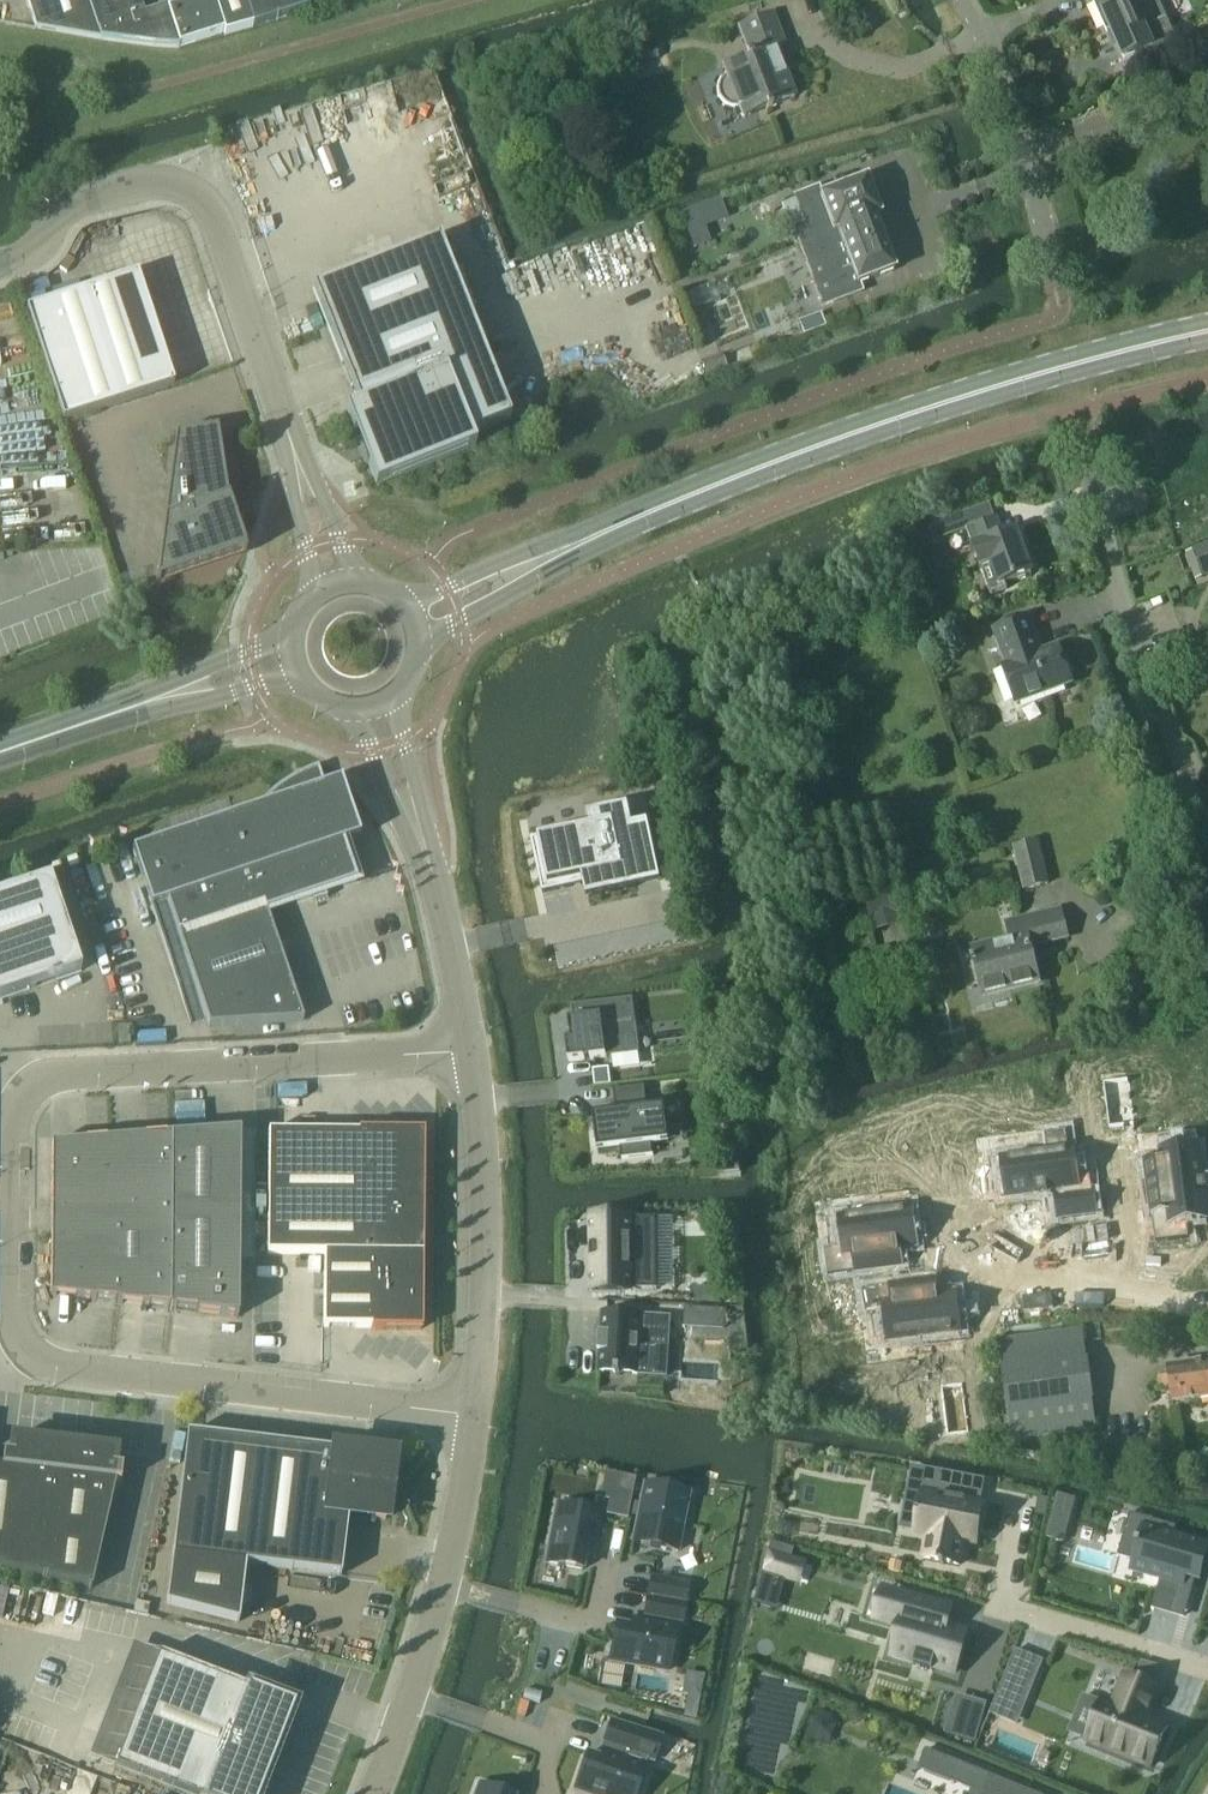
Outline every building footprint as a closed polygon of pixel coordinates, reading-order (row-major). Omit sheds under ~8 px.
[(86,0),(25,0),(35,29),(99,41),(86,0)] [(137,0),(86,0),(99,41),(177,49),(164,8),(142,15),(137,0)] [(178,50),(252,28),(242,0),(162,0),(164,8),(177,49),(178,50)] [(252,28),(341,0),(243,0),(252,28)] [(1106,34),(1108,33),(1121,63),(1137,56),(1142,69),(1180,52),(1157,0),(1091,0),(1106,34)] [(719,84),(717,91),(718,98),(722,104),(728,108),(735,109),(739,121),(792,101),(773,50),(780,47),(769,19),(737,31),(748,60),(720,71),(723,79),(719,84)] [(803,225),(792,230),(798,246),(878,216),(865,180),(820,197),(817,189),(793,198),(795,205),(803,225)] [(724,219),(718,203),(700,210),(706,226),(724,219)] [(878,216),(798,246),(805,263),(821,308),(836,302),(860,293),(857,285),(893,272),(873,219),(878,217),(878,216)] [(438,241),(311,291),(357,407),(359,411),(350,415),(377,484),(468,448),(465,439),(469,437),(509,421),(438,241)] [(136,275),(25,312),(62,423),(66,422),(173,386),(136,275)] [(701,364),(705,375),(724,368),(719,357),(701,364)] [(156,579),(155,587),(245,556),(228,504),(216,431),(175,437),(156,579)] [(1029,579),(1013,533),(999,538),(994,522),(971,530),(984,569),(991,567),(999,589),(1029,579)] [(925,532),(931,548),(944,543),(939,527),(925,532)] [(1202,577),(1207,575),(1207,546),(1193,551),(1202,577)] [(1065,677),(1058,658),(1051,653),(1050,652),(1038,656),(1026,621),(993,633),(1000,654),(996,655),(1001,670),(990,674),(1001,706),(1013,702),(1014,704),(1063,686),(1063,685),(1065,677)] [(323,789),(317,770),(301,776),(286,784),(273,794),(253,813),(245,820),(237,826),(169,848),(167,842),(131,854),(147,901),(167,957),(182,952),(208,1029),(302,1023),(266,914),(311,899),(312,905),(326,900),(324,895),(356,884),(323,789)] [(343,846),(359,840),(340,783),(323,789),(343,846)] [(590,826),(537,838),(547,884),(581,877),(586,898),(660,883),(647,823),(631,826),(627,806),(587,814),(590,826)] [(237,826),(245,820),(253,813),(167,842),(169,848),(237,826)] [(1043,887),(1033,845),(1011,850),(1021,892),(1043,887)] [(80,973),(49,880),(0,896),(0,1000),(80,973)] [(894,894),(865,901),(868,915),(898,908),(894,894)] [(1064,940),(1057,913),(1003,927),(1008,945),(969,955),(980,999),(1036,984),(1027,949),(1064,940)] [(640,1054),(634,999),(572,1006),(573,1020),(568,1020),(571,1040),(566,1041),(568,1062),(640,1054)] [(129,1046),(128,1028),(117,1029),(118,1047),(129,1046)] [(727,1059),(713,1060),(714,1071),(728,1070),(727,1059)] [(607,1070),(593,1071),(594,1085),(609,1084),(607,1070)] [(668,1143),(663,1107),(646,1109),(644,1087),(612,1091),(615,1113),(592,1116),(597,1151),(619,1148),(621,1160),(652,1156),(651,1145),(668,1143)] [(266,1256),(422,1258),(423,1160),(422,1160),(422,1135),(366,1134),(366,1133),(357,1133),(357,1136),(267,1134),(266,1256)] [(237,1319),(239,1135),(171,1139),(169,1311),(237,1319)] [(169,1311),(171,1139),(111,1143),(111,1209),(118,1209),(118,1305),(169,1311)] [(118,1305),(118,1209),(111,1209),(111,1143),(51,1146),(50,1297),(118,1305)] [(1197,1148),(1159,1153),(1168,1225),(1206,1219),(1197,1148)] [(1001,1160),(1006,1199),(1077,1189),(1072,1151),(1001,1160)] [(839,1220),(844,1258),(915,1248),(910,1210),(839,1220)] [(655,1220),(590,1220),(590,1291),(655,1290),(655,1220)] [(323,1257),(323,1329),(370,1330),(370,1332),(383,1332),(383,1331),(420,1332),(421,1294),(422,1294),(422,1258),(323,1257)] [(693,1304),(720,1305),(721,1289),(694,1288),(693,1304)] [(959,1333),(954,1295),(883,1305),(888,1343),(959,1333)] [(694,1328),(696,1310),(684,1309),(682,1327),(694,1328)] [(620,1374),(637,1375),(640,1318),(602,1315),(601,1334),(598,1334),(597,1353),(600,1354),(598,1373),(615,1374),(615,1376),(620,1377),(620,1374)] [(1092,1431),(1080,1332),(996,1343),(1008,1442),(1092,1431)] [(1207,1365),(1166,1372),(1167,1379),(1153,1381),(1155,1391),(1168,1389),(1171,1407),(1207,1401),(1207,1369),(1207,1365)] [(392,1460),(330,1452),(330,1454),(186,1436),(165,1606),(237,1625),(244,1566),(339,1578),(347,1518),(384,1522),(392,1460)] [(90,1590),(115,1485),(119,1485),(121,1471),(108,1469),(110,1454),(111,1452),(17,1441),(15,1458),(1,1456),(0,1467),(0,1570),(90,1590)] [(981,1483),(913,1469),(908,1495),(922,1498),(919,1512),(916,1512),(916,1516),(918,1517),(915,1534),(928,1537),(924,1560),(939,1563),(938,1565),(943,1566),(944,1563),(959,1566),(963,1544),(972,1545),(975,1528),(978,1529),(982,1506),(976,1505),(981,1483)] [(673,1491),(643,1485),(635,1523),(645,1525),(643,1538),(642,1538),(641,1546),(659,1550),(659,1549),(677,1553),(686,1506),(686,1505),(688,1495),(673,1492),(673,1491)] [(628,1503),(610,1500),(607,1514),(625,1517),(628,1503)] [(556,1506),(545,1565),(556,1567),(581,1571),(583,1559),(585,1551),(595,1553),(602,1514),(573,1509),(556,1506)] [(1163,1578),(1165,1578),(1181,1583),(1187,1584),(1189,1576),(1203,1580),(1207,1562),(1207,1542),(1201,1540),(1200,1539),(1195,1538),(1194,1538),(1191,1537),(1190,1536),(1185,1535),(1184,1535),(1169,1530),(1171,1523),(1133,1512),(1132,1514),(1135,1515),(1128,1539),(1139,1543),(1138,1545),(1141,1546),(1134,1569),(1163,1578)] [(771,1544),(760,1581),(781,1587),(784,1578),(792,1581),(797,1562),(789,1560),(792,1551),(771,1544)] [(689,1586),(650,1579),(647,1598),(685,1605),(689,1586)] [(890,1592),(881,1621),(900,1627),(895,1645),(892,1656),(913,1662),(912,1666),(931,1672),(932,1668),(954,1674),(965,1633),(936,1625),(941,1607),(890,1592)] [(682,1624),(685,1605),(647,1598),(643,1617),(682,1624)] [(675,1628),(675,1627),(637,1620),(637,1622),(636,1622),(635,1630),(627,1629),(619,1627),(619,1628),(615,1627),(608,1662),(653,1670),(667,1672),(669,1659),(670,1659),(674,1637),(673,1637),(675,1628)] [(158,1656),(132,1646),(88,1758),(115,1769),(158,1656)] [(1014,1652),(994,1701),(1021,1711),(1041,1663),(1014,1652)] [(178,1793),(261,1793),(295,1707),(293,1707),(293,1708),(158,1656),(115,1769),(178,1793)] [(1142,1663),(1137,1676),(1154,1683),(1160,1668),(1142,1663)] [(1101,1702),(1085,1742),(1150,1768),(1166,1728),(1145,1720),(1157,1691),(1124,1677),(1112,1706),(1101,1702)] [(951,1719),(946,1736),(974,1744),(978,1727),(951,1719)] [(573,1790),(585,1793),(635,1793),(646,1765),(608,1752),(605,1762),(585,1756),(577,1779),(577,1780),(573,1790)] [(930,1753),(923,1772),(944,1781),(952,1762),(930,1753)] [(988,1775),(980,1793),(1034,1793),(988,1775)] [(479,1785),(476,1793),(503,1793),(489,1789),(479,1785)]
